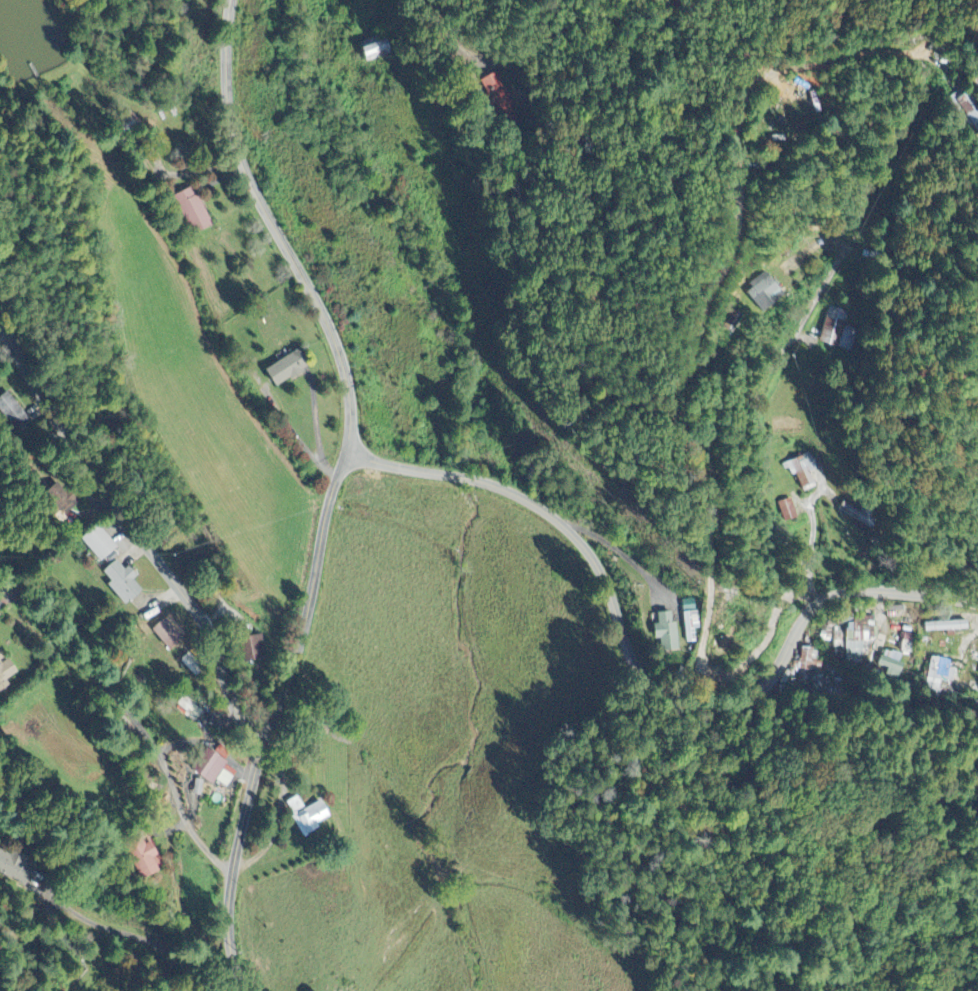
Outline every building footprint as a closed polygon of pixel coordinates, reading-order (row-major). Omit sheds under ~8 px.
[(384,38),(372,42),(373,46),(363,49),(368,63),(390,56),(384,38)] [(484,81),(506,123),(521,115),(499,73),(484,81)] [(214,227),(195,188),(177,196),(195,236),(214,227)] [(764,315),(787,296),(771,276),(748,295),(764,315)] [(853,353),(859,330),(846,327),(850,313),(831,308),(821,344),(853,353)] [(269,370),(279,388),(314,369),(303,350),(269,370)] [(9,393),(0,399),(0,411),(16,431),(30,420),(9,393)] [(818,471),(812,455),(787,465),(792,479),(799,477),(806,494),(819,488),(813,473),(818,471)] [(44,497),(69,516),(81,501),(70,492),(68,495),(55,484),(44,497)] [(787,523),(798,519),(792,499),(781,503),(787,523)] [(104,564),(121,548),(100,525),(83,541),(104,564)] [(105,573),(113,583),(110,586),(128,607),(145,593),(135,581),(140,577),(132,567),(127,571),(119,561),(105,573)] [(685,602),(686,644),(697,644),(697,630),(699,630),(698,601),(685,602)] [(656,641),(663,640),(663,653),(680,652),(679,624),(674,624),(673,614),(659,614),(660,625),(656,625),(656,641)] [(848,654),(873,655),(874,618),(849,618),(848,654)] [(170,653),(185,642),(169,620),(154,630),(170,653)] [(970,622),(927,623),(927,633),(971,632),(970,622)] [(845,627),(834,628),(835,649),(846,649),(845,627)] [(902,653),(914,655),(916,634),(904,633),(902,653)] [(269,661),(267,638),(246,640),(248,663),(269,661)] [(793,677),(823,682),(825,664),(817,663),(819,650),(804,647),(802,661),(796,660),(793,677)] [(904,657),(888,651),(881,674),(897,679),(904,657)] [(199,677),(206,667),(188,654),(181,664),(199,677)] [(12,687),(9,681),(20,674),(10,659),(4,663),(0,657),(0,695),(12,687)] [(958,693),(961,663),(931,660),(928,690),(958,693)] [(196,775),(216,786),(229,761),(208,750),(196,775)] [(325,801),(309,810),(302,797),(289,805),(308,839),(324,831),(321,826),(335,818),(325,801)] [(147,845),(144,839),(127,846),(143,880),(166,870),(153,842),(147,845)]
